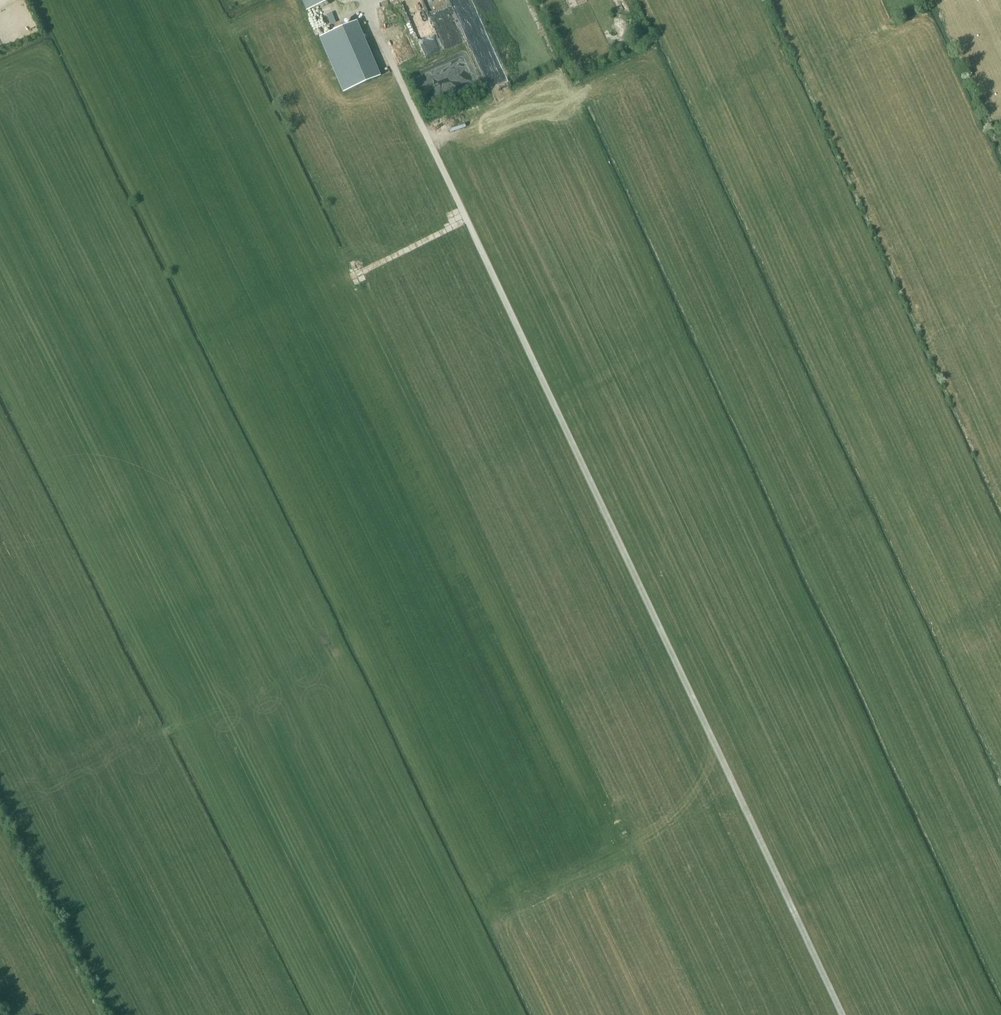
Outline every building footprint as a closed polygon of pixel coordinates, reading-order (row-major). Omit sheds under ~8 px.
[(308,9),(329,0),(304,0),(308,9)] [(360,18),(318,33),(342,91),(384,74),(360,18)]
